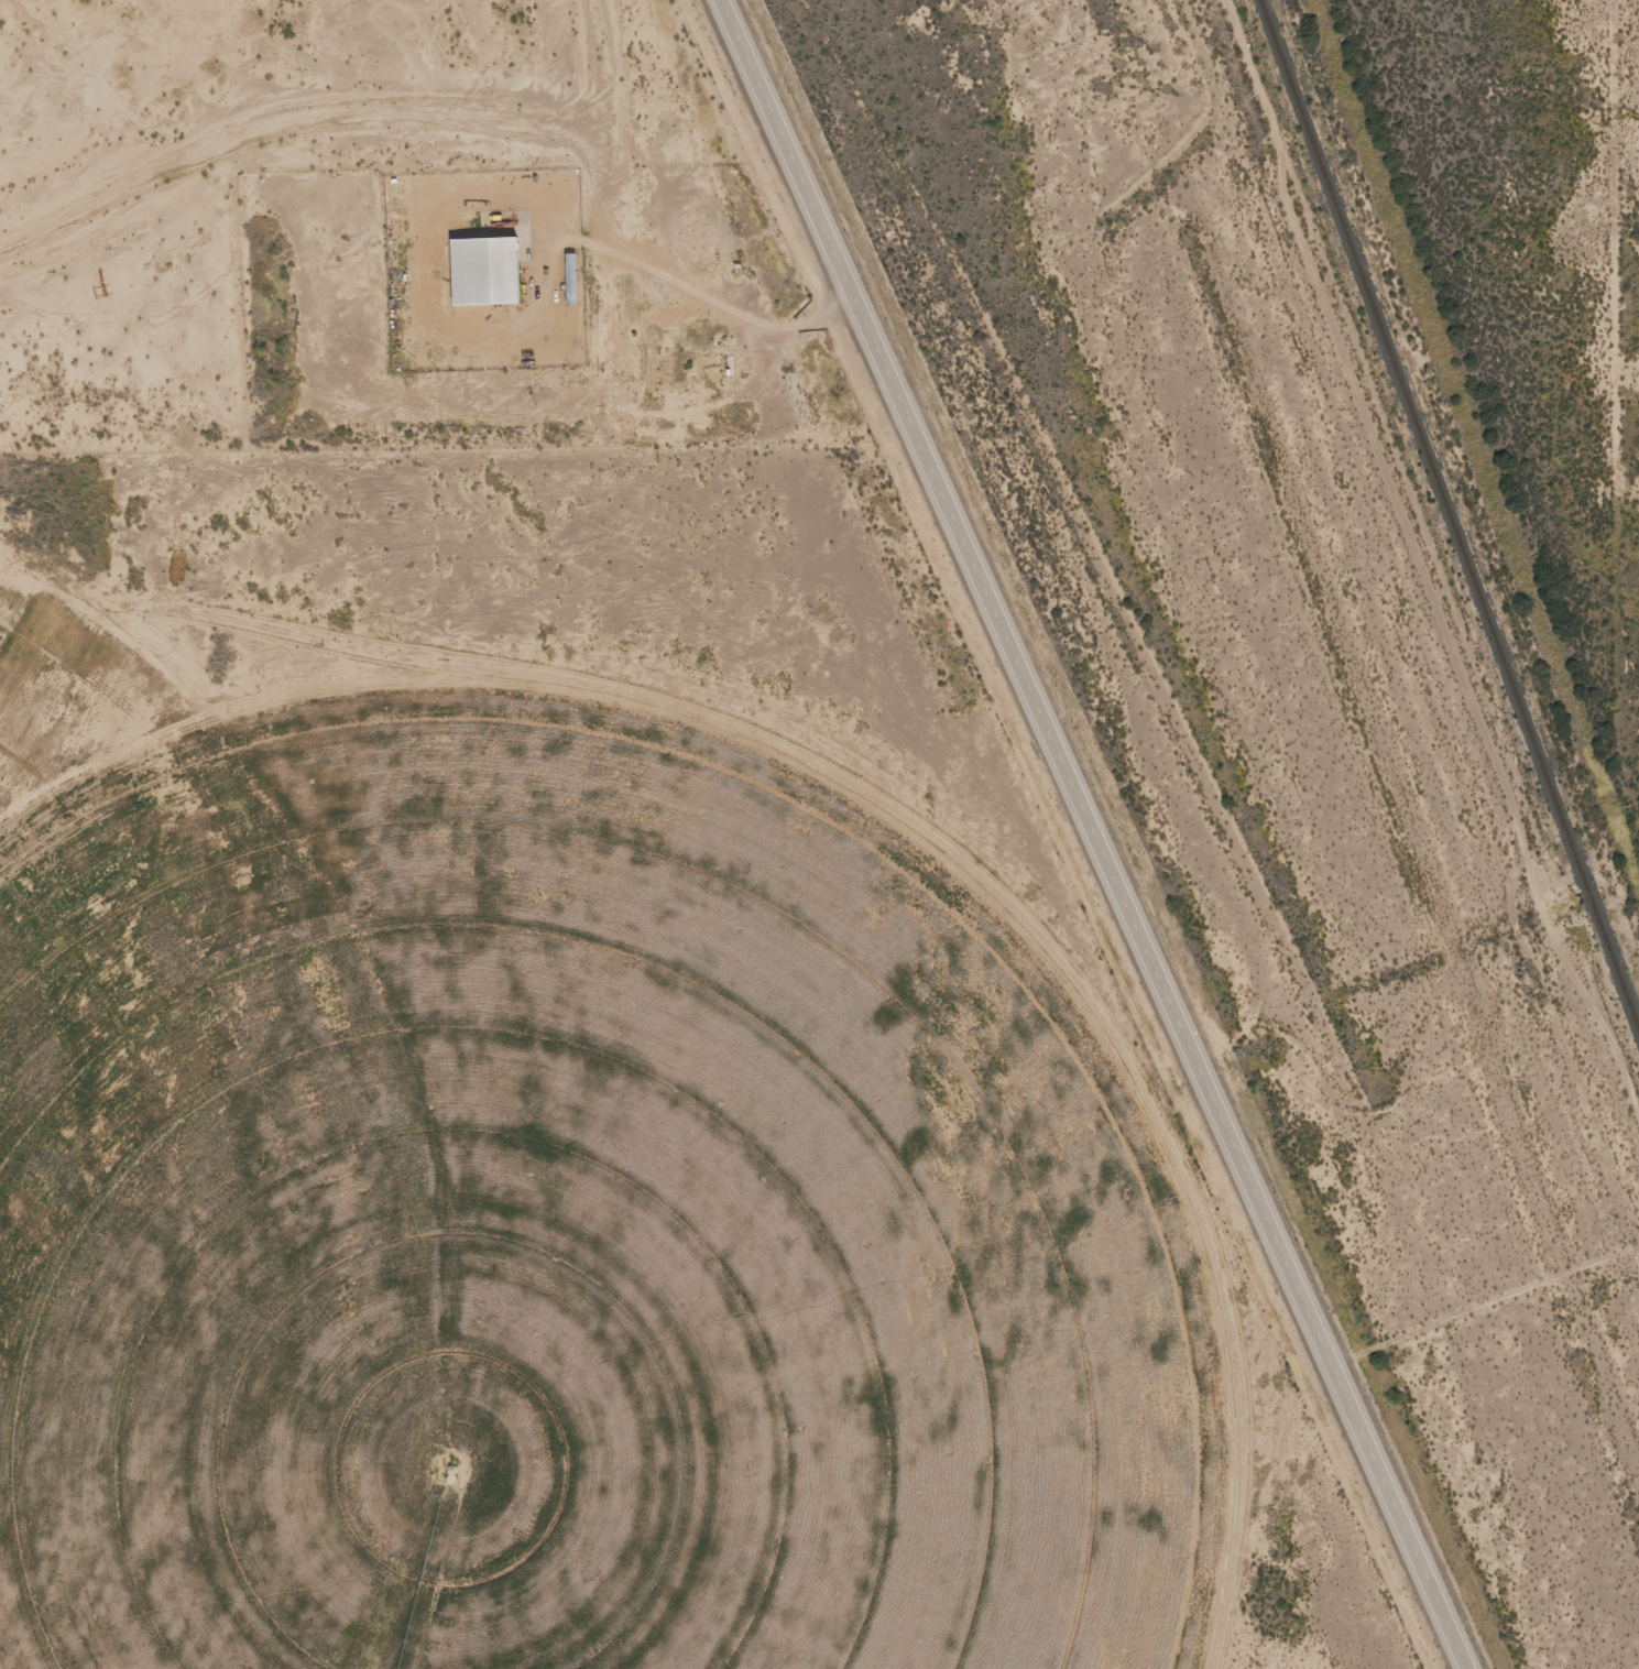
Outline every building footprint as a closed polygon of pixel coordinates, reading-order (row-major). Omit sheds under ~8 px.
[(449,307),(517,306),(516,239),(448,240),(449,307)] [(576,255),(564,255),(564,306),(576,306),(576,255)]
